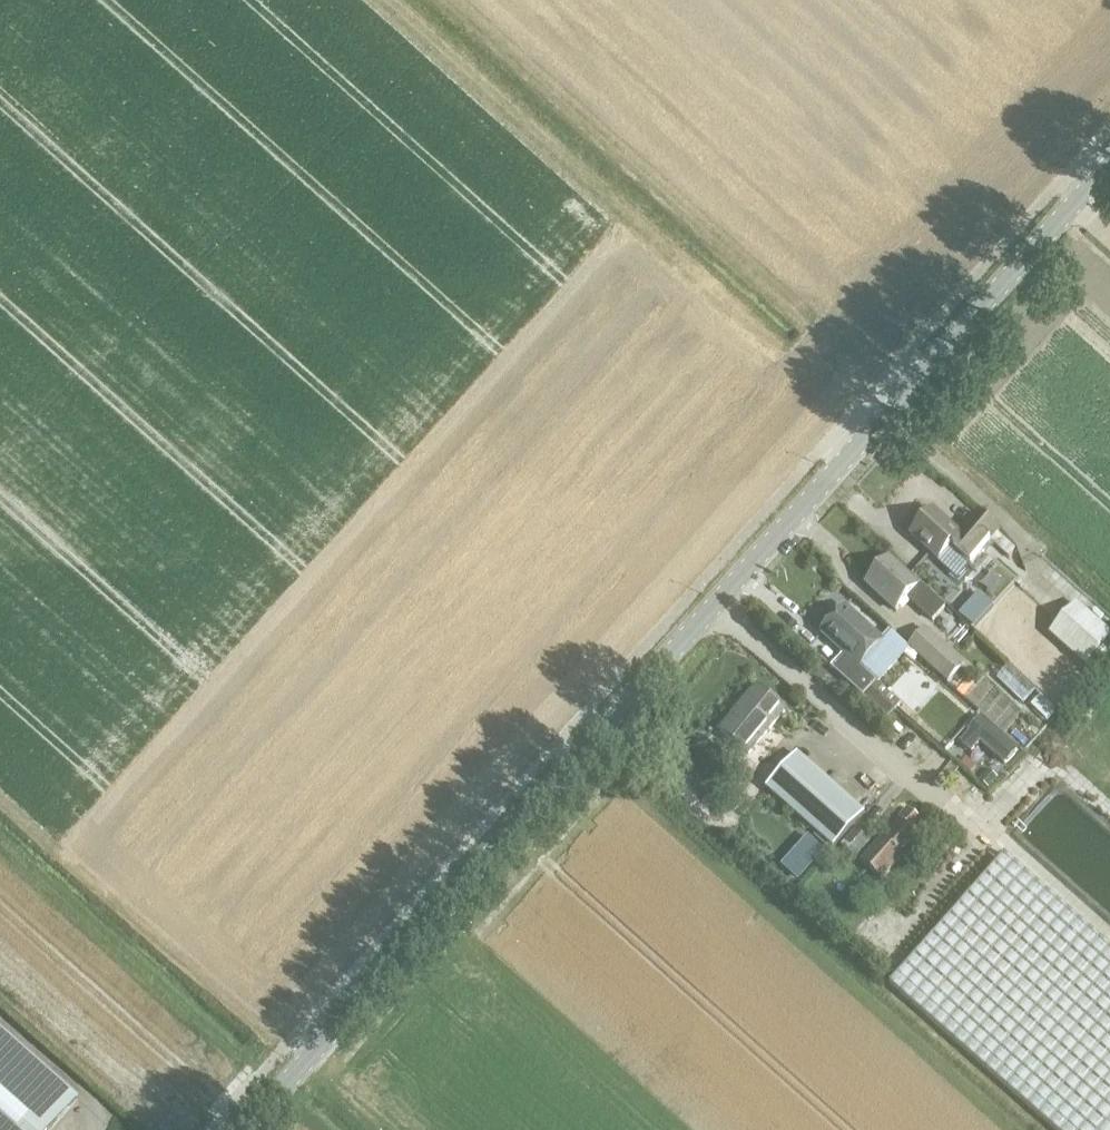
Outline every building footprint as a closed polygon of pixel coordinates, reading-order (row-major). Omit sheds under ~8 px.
[(972,564),(1000,533),(979,515),(961,534),(934,510),(912,534),(940,560),(952,546),(972,564)] [(897,611),(919,586),(890,559),(867,584),(897,611)] [(973,631),(994,608),(979,595),(958,617),(973,631)] [(1109,644),(1109,635),(1077,605),(1049,636),(1087,670),(1109,644)] [(821,633),(845,654),(832,668),(864,696),(877,681),(862,667),(885,642),(846,606),(821,633)] [(926,628),(909,646),(923,658),(949,682),(965,664),(926,628)] [(949,682),(923,658),(912,670),(938,694),(949,682)] [(1023,704),(1035,691),(1009,666),(996,678),(1023,704)] [(747,753),(785,709),(759,686),(720,731),(747,753)] [(1046,722),(1056,711),(1041,696),(1031,707),(1046,722)] [(1065,714),(1060,710),(1051,720),(1055,724),(1065,714)] [(970,734),(961,743),(971,752),(980,743),(1005,765),(1006,764),(1008,763),(1015,755),(1016,753),(1017,752),(980,719),(968,733),(970,734)] [(1023,750),(1030,742),(1014,728),(1007,736),(1023,750)] [(834,848),(838,843),(865,813),(797,753),(766,788),(834,848)] [(912,831),(921,821),(908,809),(861,862),(882,880),(902,857),(900,854),(916,835),(912,831)] [(857,828),(841,846),(856,858),(871,840),(857,828)] [(797,884),(824,854),(807,838),(780,868),(797,884)] [(1057,1129),(1109,1129),(1109,945),(1003,850),(890,980),(1057,1129)] [(77,1102),(0,1033),(0,1129),(52,1129),(77,1102)]
